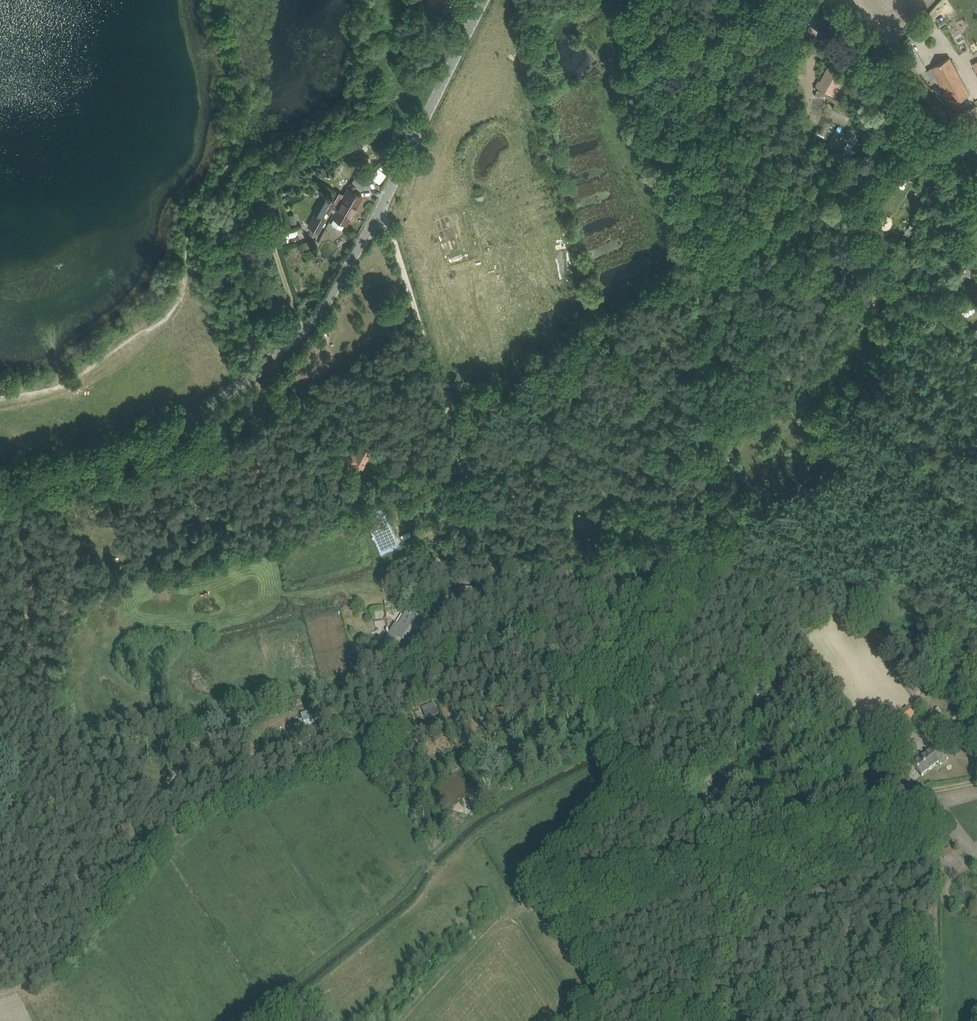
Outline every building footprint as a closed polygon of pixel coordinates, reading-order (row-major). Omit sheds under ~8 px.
[(943,11),(950,7),(946,0),(936,0),(943,11)] [(806,4),(798,15),(838,44),(840,41),(844,45),(850,37),(849,36),(850,34),(846,31),(844,33),(829,22),(819,15),(820,14),(806,4)] [(976,39),(976,19),(954,29),(962,46),(976,39)] [(949,57),(926,70),(931,79),(935,77),(939,75),(954,102),(970,93),(965,85),(954,66),(949,57)] [(818,80),(815,86),(823,90),(828,93),(834,96),(845,77),(829,68),(821,81),(818,80)] [(898,100),(903,102),(907,94),(901,92),(898,100)] [(837,98),(832,107),(862,123),(870,127),(873,121),(858,113),(859,110),(837,98)] [(809,113),(806,104),(792,109),(795,117),(809,113)] [(383,146),(374,150),(378,159),(387,155),(383,146)] [(357,172),(351,183),(350,183),(339,202),(327,195),(310,226),(318,230),(329,211),(333,213),(331,216),(334,217),(331,223),(341,229),(344,223),(346,224),(362,196),(353,191),(355,186),(361,189),(368,178),(357,172)] [(272,205),(261,209),(263,215),(274,211),(272,205)] [(886,215),(884,215),(883,215),(881,216),(880,217),(879,218),(878,220),(878,221),(878,223),(878,224),(879,226),(880,227),(881,228),(883,229),(884,229),(886,229),(888,228),(889,227),(890,226),(891,224),(891,223),(891,221),(891,220),(890,218),(889,217),(888,216),(886,215)] [(308,241),(301,243),(304,251),(310,249),(308,241)] [(971,279),(970,267),(965,267),(964,261),(956,262),(957,268),(958,280),(971,279)] [(819,281),(826,275),(819,267),(813,273),(819,281)] [(677,325),(668,341),(675,345),(684,329),(677,325)] [(815,410),(803,417),(805,421),(802,423),(805,428),(808,426),(810,428),(822,421),(815,410)] [(361,469),(371,450),(359,444),(355,452),(348,448),(343,459),(351,463),(351,464),(361,469)] [(462,487),(446,511),(453,515),(468,491),(462,487)] [(584,526),(583,528),(598,532),(601,522),(579,516),(577,524),(584,526)] [(459,547),(447,550),(449,560),(461,557),(459,547)] [(391,633),(384,646),(395,653),(400,644),(405,646),(416,652),(427,633),(430,627),(407,614),(402,622),(395,635),(391,633)] [(784,664),(773,674),(779,680),(789,670),(784,664)] [(770,694),(774,690),(766,681),(764,682),(762,680),(757,684),(758,685),(751,691),(757,697),(764,690),(766,691),(767,691),(770,694)] [(435,703),(422,708),(427,720),(440,714),(435,703)] [(304,726),(314,723),(311,712),(301,715),(304,726)] [(916,751),(903,734),(888,746),(901,762),(916,751)] [(940,747),(937,744),(929,750),(930,751),(920,759),(919,757),(912,762),(914,765),(913,765),(922,776),(939,763),(941,765),(949,758),(942,750),(943,749),(941,746),(940,747)]
